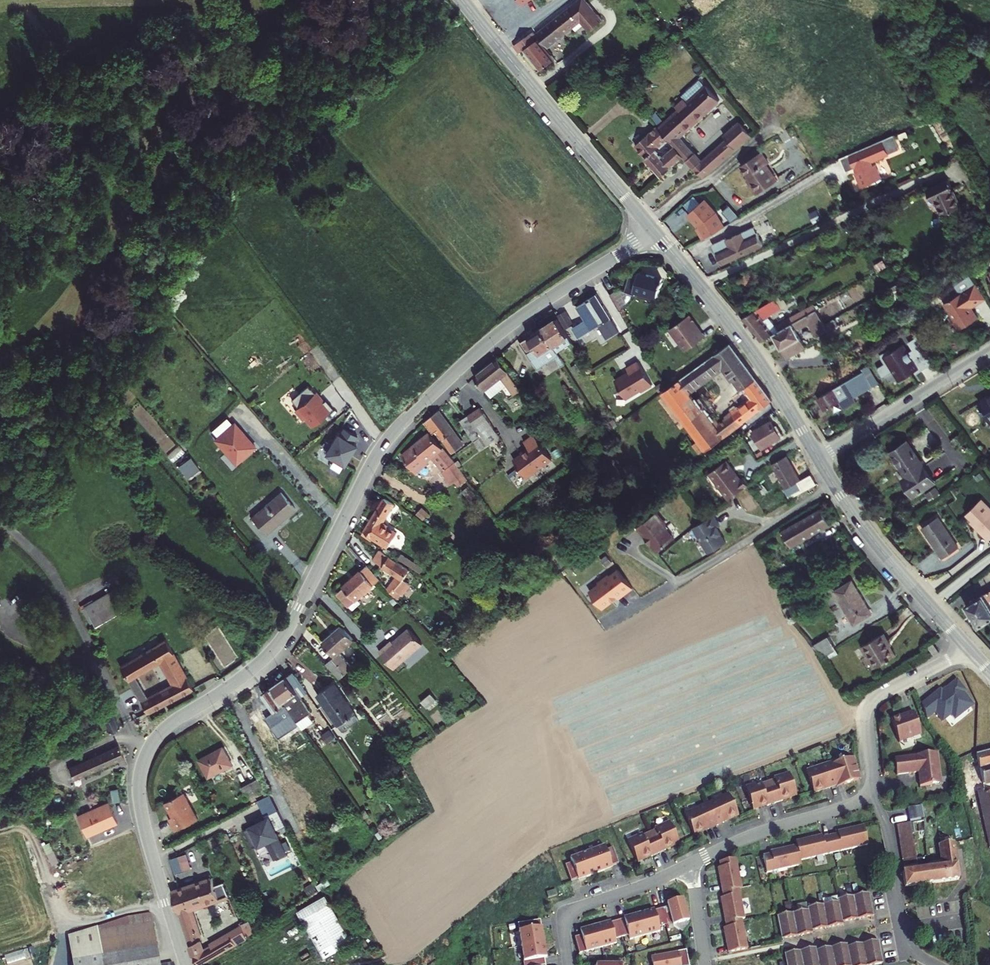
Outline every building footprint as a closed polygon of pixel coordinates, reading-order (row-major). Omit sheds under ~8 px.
[(540,28),(541,29),(551,42),(585,17),(593,28),(607,18),(594,0),(578,0),(540,28)] [(538,26),(519,40),(526,50),(532,46),(544,61),(546,64),(560,54),(551,42),(541,29),(540,28),(538,26)] [(720,101),(706,85),(687,103),(678,111),(659,129),(663,134),(674,146),(684,156),(687,160),(695,153),(680,138),(720,101)] [(675,107),(678,111),(687,103),(684,99),(675,107)] [(739,123),(723,137),(726,141),(734,150),(747,138),(750,136),(739,123)] [(656,126),(654,127),(662,136),(663,134),(659,129),(656,126)] [(662,177),(682,158),(673,147),(663,157),(652,145),(662,136),(654,127),(634,147),(662,177)] [(846,150),(844,152),(849,165),(863,160),(864,164),(858,167),(863,181),(875,176),(876,178),(886,174),(879,158),(876,160),(874,155),(904,143),(898,129),(857,146),(846,150)] [(726,141),(702,162),(710,171),(734,150),(726,141)] [(753,181),(760,190),(779,173),(767,159),(771,155),(761,144),(743,160),(757,177),(753,181)] [(682,158),(684,156),(674,146),(673,147),(682,158)] [(695,153),(687,160),(693,167),(701,160),(695,153)] [(701,160),(693,167),(703,177),(710,171),(702,162),(701,160)] [(954,174),(933,184),(938,195),(941,193),(948,208),(967,199),(959,184),(954,174)] [(717,213),(704,200),(688,217),(699,227),(700,228),(698,230),(704,239),(725,226),(717,213)] [(722,213),(732,221),(738,214),(729,206),(722,213)] [(726,240),(713,246),(722,265),(763,245),(757,235),(754,228),(727,241),(726,240)] [(663,279),(639,273),(638,279),(629,277),(625,292),(618,290),(611,295),(621,312),(634,295),(636,296),(636,293),(658,299),(663,279)] [(905,277),(894,283),(900,294),(911,288),(905,277)] [(984,278),(953,299),(964,315),(963,318),(966,322),(969,323),(970,324),(987,312),(982,306),(981,306),(979,302),(989,295),(989,286),(984,278)] [(599,295),(580,305),(589,320),(574,329),(580,338),(613,318),(599,295)] [(784,297),(742,320),(762,344),(773,337),(775,336),(763,323),(770,319),(791,308),(784,297)] [(580,305),(577,307),(585,320),(573,327),(574,329),(589,320),(580,305)] [(777,328),(780,333),(817,311),(814,306),(777,328)] [(780,333),(775,336),(773,337),(787,360),(808,348),(798,332),(810,325),(816,336),(828,329),(817,311),(780,333)] [(567,313),(559,318),(567,330),(575,325),(567,313)] [(688,316),(687,314),(670,327),(678,336),(676,338),(685,349),(703,335),(693,322),(694,320),(690,315),(688,316)] [(558,317),(542,328),(553,346),(557,352),(572,343),(558,317)] [(770,319),(763,323),(775,336),(780,333),(777,328),(770,319)] [(542,328),(519,342),(537,368),(554,357),(553,355),(557,352),(553,346),(542,328)] [(667,384),(664,386),(674,399),(689,387),(724,360),(735,375),(737,373),(749,364),(728,337),(667,384)] [(928,353),(919,338),(909,344),(914,351),(910,354),(904,346),(885,358),(901,383),(917,372),(914,369),(917,367),(914,362),(928,353)] [(564,364),(557,352),(553,355),(554,357),(560,367),(564,364)] [(928,353),(914,362),(917,367),(914,369),(917,372),(918,374),(935,363),(928,353)] [(629,367),(615,375),(626,393),(641,384),(642,386),(653,379),(638,356),(627,363),(629,367)] [(497,359),(476,377),(487,392),(503,380),(512,394),(517,390),(497,359)] [(749,364),(737,373),(742,379),(754,370),(749,364)] [(709,413),(693,426),(708,446),(734,424),(740,420),(772,394),(754,370),(742,379),(748,388),(752,392),(743,399),(719,418),(715,412),(711,415),(709,413)] [(868,371),(822,400),(829,411),(854,395),(855,399),(870,390),(868,385),(874,381),(868,371)] [(291,399),(298,406),(296,408),(312,426),(332,408),(316,390),(315,392),(311,387),(309,388),(307,385),(291,399)] [(689,387),(674,399),(679,406),(695,394),(689,387)] [(748,388),(740,394),(743,399),(752,392),(748,388)] [(982,393),(989,405),(989,388),(982,393)] [(695,394),(679,406),(688,419),(704,407),(695,394)] [(479,406),(466,416),(480,434),(490,426),(498,436),(500,434),(479,406)] [(704,407),(688,419),(693,426),(709,413),(704,407)] [(440,410),(427,419),(442,439),(443,438),(454,451),(465,443),(440,410)] [(771,414),(756,422),(765,439),(780,430),(783,429),(777,419),(774,420),(771,414)] [(466,416),(460,421),(474,438),(480,434),(466,416)] [(214,439),(236,463),(257,445),(235,420),(214,439)] [(325,453),(344,464),(358,441),(355,439),(358,434),(344,426),(341,431),(339,430),(325,453)] [(480,434),(474,438),(482,448),(498,436),(490,426),(480,434)] [(429,430),(411,444),(424,462),(425,461),(423,458),(429,453),(449,480),(452,478),(462,471),(452,459),(451,459),(429,430)] [(529,447),(513,458),(526,475),(551,457),(534,432),(524,439),(529,447)] [(905,435),(888,446),(905,471),(900,474),(913,492),(934,477),(905,435)] [(411,444),(400,452),(414,470),(424,462),(411,444)] [(788,446),(773,455),(787,480),(802,472),(788,446)] [(735,491),(754,476),(748,469),(746,471),(731,452),(714,466),(735,491)] [(187,478),(200,469),(191,457),(178,466),(187,478)] [(811,468),(785,484),(789,492),(816,477),(811,468)] [(462,471),(452,478),(456,483),(465,476),(462,471)] [(931,499),(942,492),(937,484),(926,492),(931,499)] [(277,493),(248,517),(262,533),(290,508),(277,493)] [(382,496),(361,530),(370,535),(379,520),(391,501),(382,496)] [(966,512),(980,525),(977,528),(989,539),(989,538),(989,505),(981,497),(966,512)] [(428,509),(420,504),(415,512),(423,517),(428,509)] [(821,504),(782,527),(791,541),(830,518),(821,504)] [(666,520),(658,509),(638,524),(647,535),(649,535),(658,548),(675,535),(666,523),(666,520)] [(719,524),(713,514),(693,527),(696,532),(695,534),(697,538),(699,538),(708,553),(726,542),(717,526),(719,524)] [(936,516),(920,526),(941,556),(957,546),(936,516)] [(392,529),(379,520),(370,535),(382,543),(392,529)] [(407,567),(378,547),(371,556),(396,573),(385,584),(388,588),(402,577),(407,567)] [(342,584),(335,590),(349,606),(356,600),(354,597),(377,576),(364,561),(340,582),(342,584)] [(598,581),(600,584),(589,592),(601,608),(632,586),(619,569),(610,576),(609,574),(598,581)] [(855,575),(838,585),(858,617),(875,608),(855,575)] [(965,599),(979,621),(989,615),(989,597),(989,596),(989,595),(989,584),(965,599)] [(116,598),(83,620),(102,648),(135,626),(116,598)] [(794,599),(786,603),(789,609),(797,605),(794,599)] [(339,622),(321,639),(334,653),(325,661),(339,676),(345,671),(350,676),(356,670),(338,649),(352,637),(339,622)] [(828,627),(816,635),(825,651),(838,643),(828,627)] [(886,627),(866,638),(873,649),(876,647),(883,657),(900,646),(896,637),(893,638),(886,627)] [(422,643),(408,628),(392,642),(391,640),(379,651),(394,668),(422,643)] [(938,638),(932,642),(935,647),(941,643),(938,638)] [(125,666),(133,679),(156,664),(170,685),(177,696),(191,686),(162,642),(125,666)] [(147,700),(133,679),(125,666),(117,671),(147,716),(177,696),(170,685),(147,700)] [(272,685),(273,686),(300,725),(302,729),(314,721),(309,714),(311,712),(298,692),(304,688),(293,671),(272,685)] [(966,685),(958,674),(948,682),(949,683),(945,686),(944,684),(941,686),(940,683),(922,699),(927,714),(935,706),(944,716),(961,702),(965,707),(974,699),(963,687),(966,685)] [(336,681),(316,694),(338,726),(357,712),(336,681)] [(273,686),(262,693),(275,712),(277,711),(282,719),(271,726),(279,738),(300,725),(273,686)] [(428,687),(418,695),(424,702),(433,694),(428,687)] [(922,728),(914,706),(902,710),(903,711),(892,715),(900,736),(922,728)] [(111,709),(102,712),(107,734),(111,733),(118,730),(111,709)] [(976,748),(980,763),(984,780),(989,778),(989,745),(976,748)] [(223,746),(200,758),(209,777),(232,765),(223,746)] [(921,766),(921,770),(920,772),(921,781),(942,778),(941,770),(940,771),(937,752),(938,751),(938,747),(917,749),(917,750),(895,753),(898,770),(921,766)] [(119,748),(70,768),(74,780),(120,762),(124,760),(119,748)] [(854,753),(807,767),(814,787),(827,783),(827,784),(844,779),(845,781),(858,776),(856,770),(859,769),(854,753)] [(790,769),(746,783),(753,804),(760,801),(761,802),(768,800),(768,801),(783,796),(782,795),(789,793),(789,792),(797,789),(790,769)] [(257,777),(241,785),(248,799),(264,790),(257,777)] [(815,790),(845,781),(844,779),(827,784),(827,783),(814,787),(815,790)] [(980,790),(989,840),(989,788),(980,790)] [(686,809),(695,829),(707,823),(707,824),(727,816),(727,815),(739,809),(730,790),(686,809)] [(198,820),(183,793),(165,803),(173,817),(169,820),(175,832),(198,820)] [(77,815),(87,836),(117,823),(107,801),(77,815)] [(696,831),(740,811),(739,809),(727,815),(727,816),(707,824),(707,823),(695,829),(696,831)] [(897,816),(904,866),(918,864),(911,814),(897,816)] [(287,853),(269,817),(244,829),(252,847),(265,841),(274,859),(287,853)] [(670,819),(628,837),(637,857),(644,854),(651,851),(651,852),(665,846),(665,845),(672,842),(671,841),(678,838),(670,819)] [(866,826),(858,828),(859,829),(852,831),(851,828),(840,831),(840,833),(825,837),(824,834),(813,837),(814,839),(807,841),(806,840),(798,841),(799,845),(799,846),(791,847),(791,849),(785,850),(784,848),(773,850),(773,853),(765,854),(769,871),(803,864),(802,860),(870,844),(866,826)] [(961,878),(956,837),(941,839),(944,865),(903,871),(905,886),(928,883),(938,881),(961,878)] [(665,846),(679,840),(678,838),(671,841),(672,842),(665,845),(665,846)] [(612,861),(619,859),(613,843),(606,846),(605,841),(571,853),(572,858),(566,860),(571,876),(579,873),(586,871),(586,872),(605,866),(604,864),(612,861)] [(183,869),(191,867),(189,852),(180,853),(183,869)] [(726,931),(729,951),(749,947),(743,918),(746,917),(741,887),(744,887),(738,857),(722,860),(723,870),(721,871),(726,901),(723,901),(729,931),(726,931)] [(191,883),(183,886),(193,908),(215,901),(228,895),(224,888),(218,891),(216,888),(213,878),(212,876),(191,883)] [(183,886),(172,890),(190,944),(201,939),(191,908),(193,908),(183,886)] [(299,906),(321,955),(351,942),(329,893),(299,906)] [(779,915),(783,938),(814,932),(814,929),(845,924),(844,921),(875,916),(871,893),(840,898),(840,901),(810,907),(810,909),(779,915)] [(581,925),(582,929),(575,931),(579,948),(616,938),(615,933),(629,930),(630,934),(660,926),(659,922),(673,918),(673,921),(689,916),(683,894),(676,896),(677,897),(673,898),(668,900),(669,902),(656,905),(646,908),(646,907),(633,910),(633,911),(629,912),(606,918),(603,919),(602,918),(589,922),(589,923),(583,924),(581,925)] [(97,930),(103,964),(160,964),(148,914),(97,930)] [(543,936),(542,936),(541,931),(541,928),(519,931),(524,961),(545,958),(545,954),(544,950),(545,950),(543,936)] [(65,945),(69,964),(103,964),(97,930),(65,945)] [(242,931),(231,938),(236,947),(247,941),(242,931)] [(193,954),(196,964),(203,964),(236,947),(231,938),(229,935),(204,948),(193,954)] [(201,939),(190,944),(193,954),(204,948),(201,939)] [(786,953),(786,956),(788,964),(874,964),(884,963),(880,940),(849,946),(848,943),(818,949),(817,947),(786,953)] [(656,964),(679,964),(679,962),(691,960),(689,946),(653,950),(656,964)] [(8,963),(26,960),(25,950),(6,953),(8,963)] [(624,958),(598,957),(598,964),(600,964),(599,964),(623,964),(624,958)]
